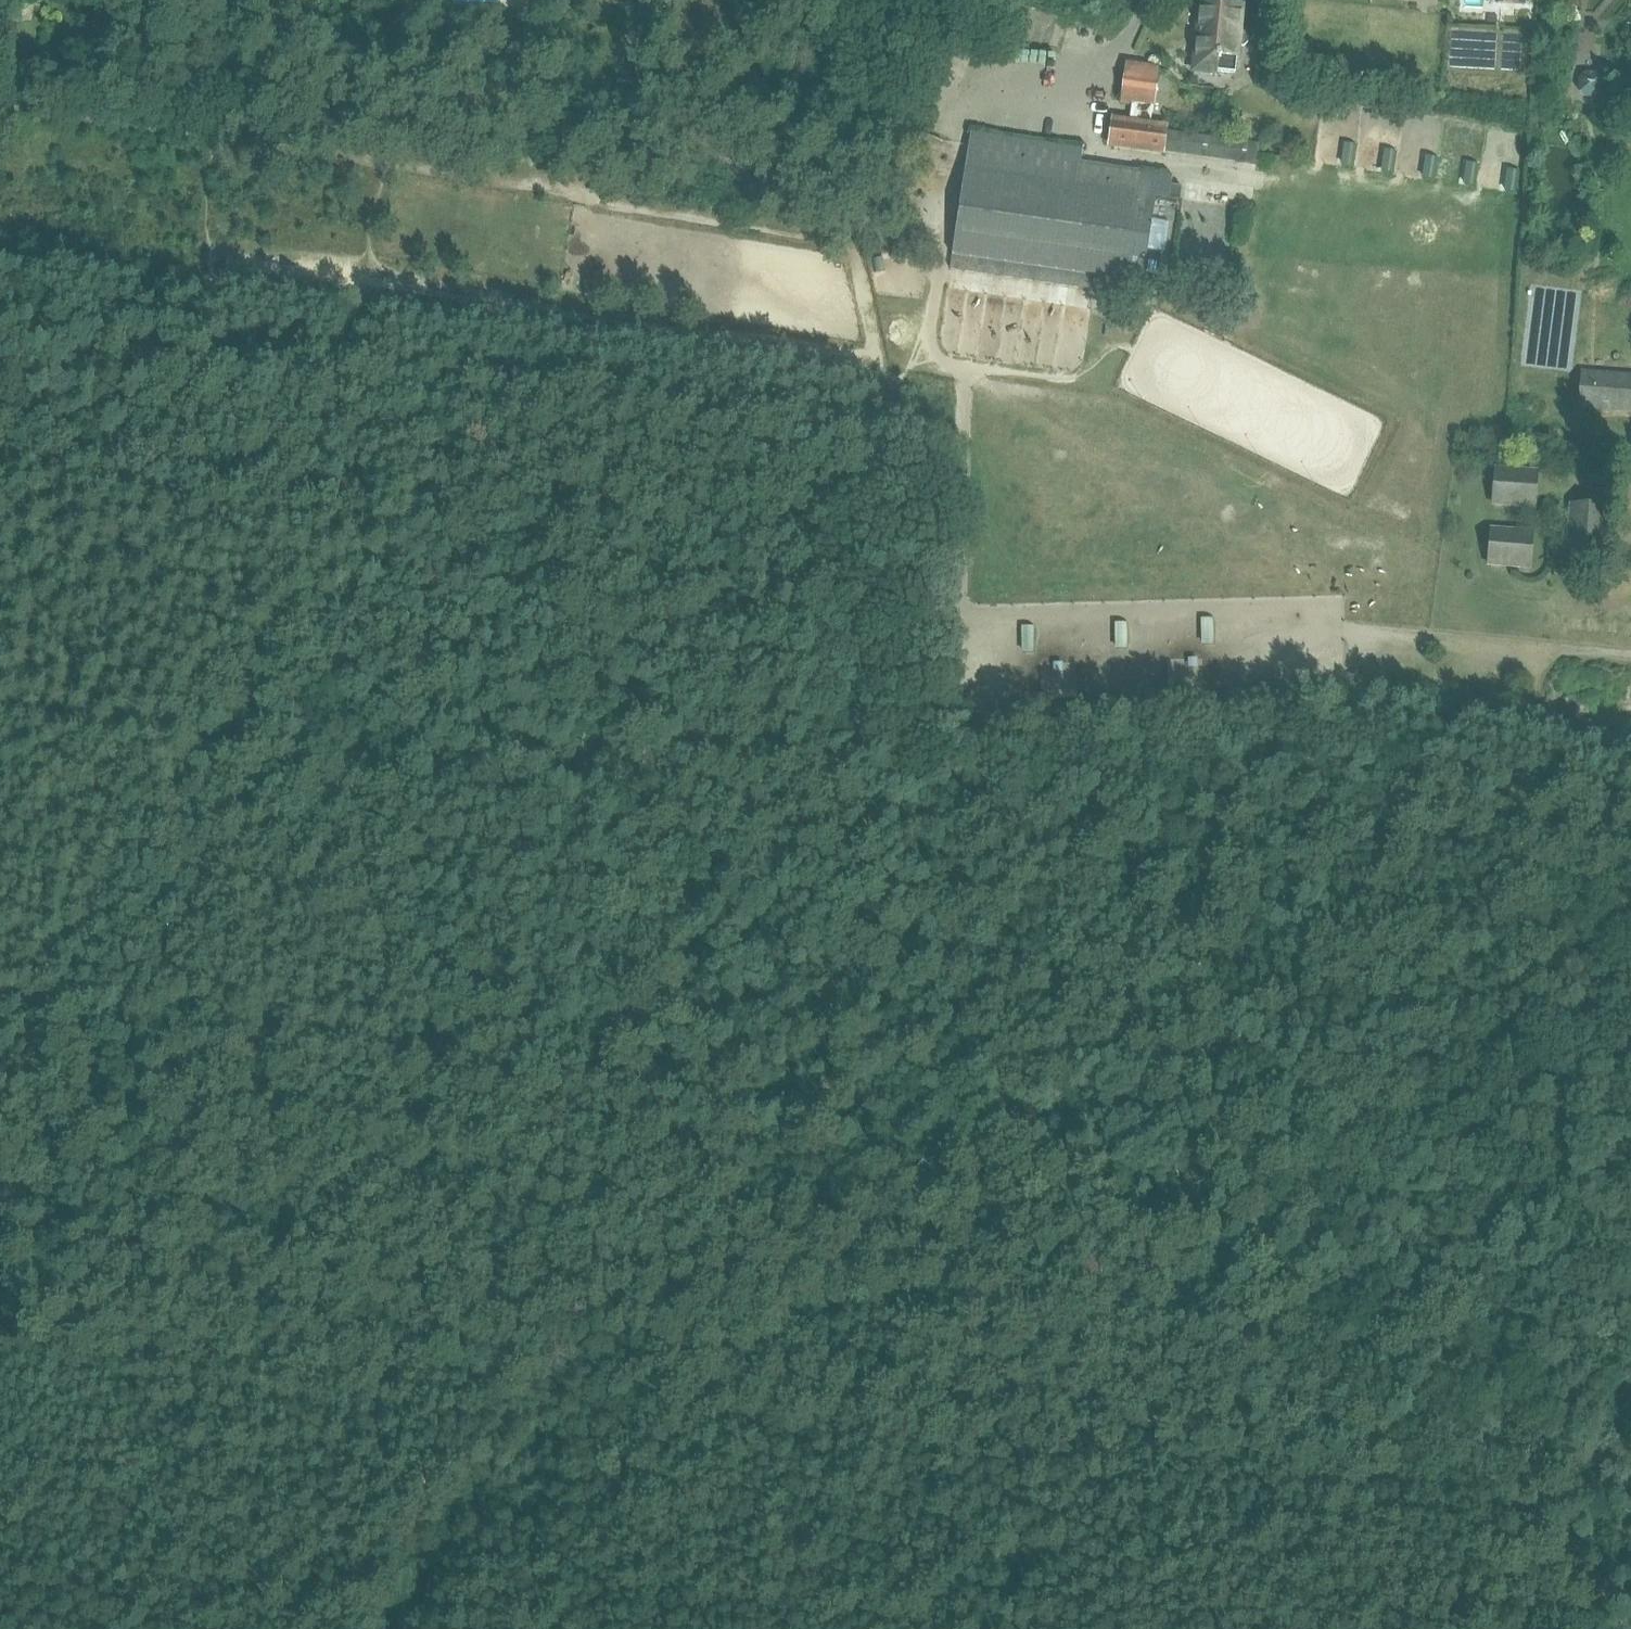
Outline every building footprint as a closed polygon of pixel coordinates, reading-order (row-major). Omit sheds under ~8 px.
[(544,0),(531,0),(530,7),(543,8),(544,0)] [(1190,74),(1216,77),(1217,69),(1235,71),(1237,58),(1238,46),(1243,47),(1247,43),(1248,37),(1245,33),(1240,32),(1242,7),(1201,2),(1199,22),(1195,22),(1190,74)] [(342,53),(343,40),(333,39),(332,52),(342,53)] [(1163,153),(1166,133),(1166,127),(1150,125),(1159,71),(1128,67),(1123,102),(1131,103),(1129,123),(1114,121),(1111,146),(1163,154),(1163,153)] [(1602,93),(1603,82),(1597,73),(1586,72),(1578,78),(1577,89),(1583,98),(1594,99),(1602,93)] [(1166,133),(1163,153),(1235,163),(1257,165),(1260,145),(1166,133)] [(971,134),(953,255),(1141,283),(1145,260),(1149,230),(1153,201),(1180,205),(1182,187),(1172,186),(1173,177),(1081,165),(1083,151),(971,134)] [(957,290),(1078,304),(1080,287),(960,273),(957,290)] [(1630,413),(1630,376),(1582,372),(1580,409),(1630,413)] [(1494,469),(1492,508),(1536,511),(1539,472),(1494,469)] [(1569,504),(1566,549),(1605,552),(1608,507),(1569,504)] [(1490,528),(1487,568),(1531,571),(1534,532),(1490,528)] [(1211,617),(1199,617),(1199,642),(1211,642),(1211,617)] [(1125,646),(1124,621),(1112,621),(1113,647),(1125,646)] [(1031,626),(1020,626),(1020,650),(1031,650),(1031,626)]
